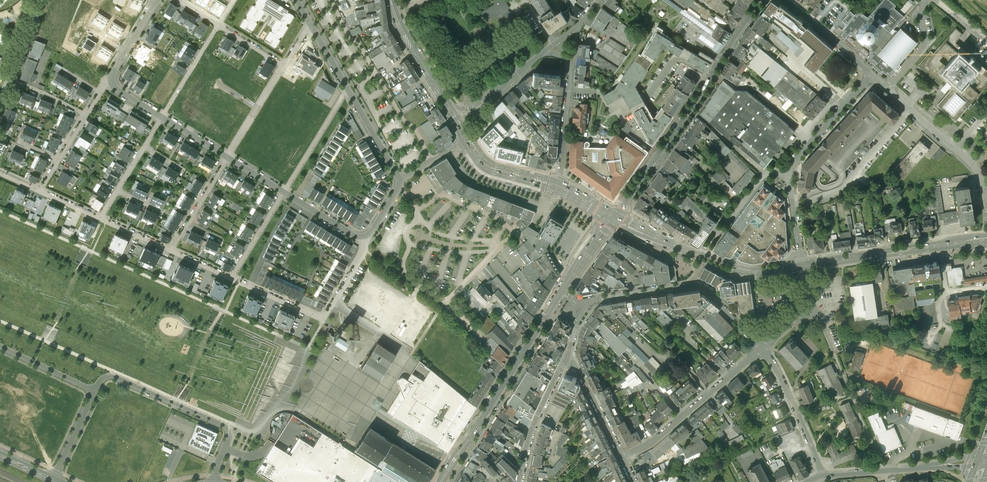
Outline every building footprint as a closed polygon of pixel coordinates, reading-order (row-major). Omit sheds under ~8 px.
[(134,8),(139,10),(143,1),(141,0),(138,0),(134,8)] [(221,3),(216,0),(210,10),(215,13),(221,3)] [(279,6),(270,0),(258,0),(256,3),(255,6),(253,5),(247,16),(247,17),(246,19),(245,19),(240,27),(245,29),(247,26),(248,26),(247,28),(252,31),(257,23),(256,22),(257,20),(258,21),(264,11),(262,10),(262,9),(280,20),(279,21),(277,20),(272,29),(272,30),(271,32),(270,31),(266,39),(270,42),(271,41),(272,41),(270,45),(274,48),(279,40),(279,39),(280,37),(281,37),(287,27),(286,26),(288,23),(293,15),(289,12),(289,13),(287,12),(288,11),(282,8),(282,7),(279,5),(279,6)] [(376,1),(374,1),(372,2),(372,4),(375,3),(376,8),(385,7),(384,0),(383,0),(376,1)] [(500,0),(492,0),(495,4),(482,13),(481,13),(488,22),(500,13),(514,27),(513,27),(514,27),(520,21),(519,21),(507,9),(509,7),(509,8),(509,7),(504,0),(501,0),(500,0)] [(533,2),(542,15),(551,9),(546,0),(536,0),(533,2)] [(605,3),(618,12),(621,8),(617,5),(616,4),(616,3),(618,1),(617,0),(607,0),(605,3)] [(723,0),(705,0),(704,1),(723,15),(725,16),(732,7),(723,0)] [(737,1),(733,8),(741,15),(748,4),(744,0),(738,0),(737,1)] [(807,26),(807,27),(802,23),(803,22),(780,5),(779,6),(771,0),(761,14),(769,20),(773,15),(791,29),(790,29),(799,37),(800,36),(816,51),(805,63),(814,72),(826,58),(825,58),(833,49),(807,26)] [(895,29),(892,33),(890,32),(904,17),(894,8),(896,6),(890,0),(883,0),(868,17),(858,10),(843,30),(843,31),(841,35),(845,38),(849,35),(849,34),(853,34),(856,34),(858,39),(864,45),(869,46),(870,49),(870,53),(866,57),(874,64),(873,65),(873,66),(876,69),(877,70),(877,69),(880,72),(881,73),(881,72),(882,71),(883,71),(886,74),(887,74),(886,74),(887,73),(888,73),(891,75),(892,76),(892,75),(895,72),(896,71),(895,70),(896,70),(897,70),(901,65),(899,63),(901,61),(901,62),(902,60),(905,56),(907,55),(910,51),(911,49),(915,46),(916,44),(918,42),(917,42),(916,41),(916,40),(914,39),(904,30),(903,29),(901,28),(901,27),(897,31),(895,29)] [(908,1),(901,10),(905,13),(912,4),(908,1)] [(341,4),(343,10),(350,8),(346,2),(341,4)] [(368,3),(364,4),(364,9),(355,11),(357,20),(358,20),(358,23),(364,25),(374,23),(373,18),(372,13),(377,13),(376,9),(376,8),(375,3),(372,4),(372,2),(368,3)] [(4,22),(16,21),(18,15),(18,16),(20,7),(22,6),(22,3),(13,4),(14,13),(5,11),(0,12),(0,17),(3,18),(4,22)] [(178,7),(170,3),(164,12),(172,17),(176,10),(178,7)] [(221,3),(215,13),(219,16),(225,6),(221,3)] [(582,10),(574,5),(572,9),(570,12),(578,17),(582,10)] [(733,8),(732,7),(725,16),(722,20),(726,22),(727,21),(735,25),(740,18),(739,17),(741,15),(733,8)] [(385,8),(376,9),(377,13),(372,13),(373,18),(380,17),(380,20),(386,19),(385,8)] [(602,8),(591,25),(601,32),(612,15),(602,8)] [(551,9),(542,15),(552,31),(568,20),(563,13),(561,10),(555,14),(552,9),(551,9)] [(570,12),(568,9),(563,13),(568,20),(569,23),(573,20),(578,17),(570,12)] [(184,23),(189,15),(183,11),(178,19),(184,23)] [(103,17),(98,13),(93,22),(97,25),(103,17)] [(761,14),(751,27),(761,35),(769,24),(779,32),(780,30),(781,29),(769,20),(761,14)] [(196,18),(189,15),(184,23),(191,26),(191,27),(193,23),(196,18)] [(735,25),(727,21),(726,22),(722,20),(717,16),(713,22),(730,32),(735,25)] [(108,20),(103,17),(97,25),(103,28),(108,20)] [(195,31),(202,36),(208,26),(201,22),(198,27),(195,31)] [(387,22),(370,28),(372,31),(376,29),(379,34),(380,33),(388,28),(387,22)] [(636,33),(621,22),(618,27),(632,38),(636,33)] [(730,32),(713,22),(711,26),(715,28),(714,30),(715,31),(712,36),(721,42),(723,39),(724,40),(725,38),(727,39),(731,33),(730,32)] [(118,26),(113,23),(108,32),(113,35),(118,26)] [(358,25),(349,30),(352,36),(361,31),(358,25)] [(123,29),(118,26),(113,35),(118,38),(123,29)] [(162,32),(153,26),(145,39),(154,44),(162,32)] [(646,140),(653,145),(674,115),(663,107),(662,107),(655,117),(653,117),(635,86),(655,59),(656,59),(664,46),(677,54),(677,53),(682,55),(681,56),(693,63),(694,62),(698,65),(698,66),(706,71),(714,59),(701,52),(699,56),(675,42),(676,42),(664,34),(664,33),(662,32),(663,29),(657,26),(641,55),(639,53),(615,88),(603,95),(608,104),(623,95),(647,139),(646,140)] [(751,27),(750,26),(743,34),(750,40),(753,43),(755,40),(754,40),(756,38),(760,41),(764,44),(767,40),(761,35),(751,27)] [(388,28),(380,33),(379,34),(383,37),(380,38),(381,41),(384,39),(391,34),(388,28)] [(954,42),(962,34),(956,29),(933,54),(930,52),(919,65),(940,84),(944,80),(947,82),(944,86),(947,89),(947,88),(950,90),(937,104),(955,119),(986,83),(986,71),(954,42)] [(795,52),(799,47),(791,40),(780,30),(779,32),(776,36),(795,52)] [(636,33),(628,44),(633,47),(640,37),(636,33)] [(712,36),(709,33),(703,42),(713,49),(714,48),(718,51),(723,44),(712,36)] [(391,34),(384,39),(389,46),(396,42),(391,34)] [(750,40),(743,34),(740,38),(738,41),(740,43),(740,42),(745,46),(750,40)] [(234,42),(226,37),(221,47),(228,51),(231,46),(234,42)] [(95,43),(88,38),(83,46),(91,51),(95,43)] [(610,38),(607,43),(622,53),(625,48),(610,38)] [(35,40),(20,78),(29,82),(30,80),(34,82),(37,74),(33,73),(39,58),(40,58),(46,44),(35,40)] [(772,45),(767,40),(764,44),(763,45),(769,49),(772,45)] [(187,47),(192,50),(194,46),(186,42),(184,45),(187,47)] [(390,48),(395,56),(403,52),(396,42),(389,46),(383,50),(384,52),(390,48)] [(740,42),(740,43),(733,53),(738,56),(743,61),(748,65),(751,67),(754,69),(767,54),(766,53),(760,48),(758,47),(756,49),(751,45),(748,49),(745,46),(740,42)] [(627,56),(606,43),(603,48),(623,61),(627,56)] [(591,46),(579,44),(578,56),(590,58),(590,49),(591,46)] [(246,49),(239,45),(236,50),(234,54),(241,58),(246,49)] [(107,49),(102,46),(97,55),(102,58),(107,49)] [(184,52),(192,57),(196,52),(192,50),(187,47),(184,52)] [(107,49),(102,58),(107,61),(112,52),(107,49)] [(597,50),(590,49),(590,58),(591,58),(594,60),(597,55),(599,51),(597,50)] [(192,57),(184,52),(181,58),(186,61),(189,63),(192,57)] [(787,70),(767,54),(754,69),(761,75),(777,89),(782,93),(793,80),(790,78),(785,74),(787,70)] [(382,65),(375,55),(371,58),(377,68),(382,65)] [(594,60),(615,73),(618,68),(597,55),(594,60)] [(590,58),(578,56),(577,64),(586,65),(586,60),(590,60),(591,58),(590,58)] [(407,59),(400,64),(402,67),(397,71),(399,74),(404,70),(411,65),(407,59)] [(737,66),(729,60),(723,69),(723,72),(721,74),(729,79),(733,73),(732,72),(737,66)] [(743,61),(736,69),(743,75),(744,74),(742,72),(746,66),(750,69),(751,67),(748,65),(743,61)] [(274,66),(266,62),(260,72),(268,77),(274,66)] [(182,67),(177,64),(173,69),(182,74),(185,69),(182,67)] [(586,65),(577,64),(576,74),(585,75),(586,76),(586,70),(587,70),(587,65),(586,65)] [(411,65),(404,70),(405,72),(408,77),(416,72),(414,69),(411,65)] [(135,72),(128,68),(123,77),(130,81),(130,80),(135,72)] [(801,71),(799,74),(807,81),(806,81),(812,85),(815,81),(801,71)] [(316,85),(317,86),(321,79),(329,84),(329,83),(330,83),(324,72),(316,85)] [(408,77),(412,83),(419,78),(416,72),(408,77)] [(559,75),(533,72),(532,76),(529,75),(527,77),(532,83),(552,85),(558,86),(558,85),(559,75)] [(58,73),(53,81),(58,84),(63,76),(58,73)] [(586,76),(585,75),(576,74),(575,81),(584,82),(584,84),(593,86),(595,79),(586,76)] [(691,80),(684,75),(679,82),(676,80),(674,84),(688,94),(696,83),(691,80)] [(63,76),(58,84),(64,87),(69,79),(63,76)] [(74,83),(69,79),(64,87),(69,91),(72,86),(74,83)] [(329,84),(321,79),(317,86),(314,90),(317,91),(326,97),(328,99),(335,88),(329,84)] [(405,79),(399,83),(403,90),(403,91),(404,91),(410,87),(405,79)] [(145,84),(138,80),(133,88),(140,92),(143,88),(145,84)] [(747,90),(735,90),(723,80),(721,83),(717,88),(717,89),(711,96),(712,97),(705,105),(706,106),(700,113),(764,166),(776,151),(777,151),(792,133),(795,130),(747,90)] [(801,87),(793,80),(782,93),(793,102),(803,110),(814,98),(801,88),(801,87)] [(522,81),(517,86),(521,91),(528,97),(530,95),(527,92),(526,92),(525,91),(528,88),(522,81)] [(688,94),(672,83),(666,90),(684,101),(688,94)] [(558,86),(552,85),(551,93),(562,94),(563,86),(558,85),(558,86)] [(85,89),(79,86),(77,89),(74,94),(80,97),(85,89)] [(521,91),(517,86),(512,90),(513,91),(516,95),(521,91)] [(90,92),(85,89),(80,97),(85,100),(88,95),(90,92)] [(782,93),(777,89),(774,93),(785,102),(781,106),(786,110),(793,102),(782,93)] [(403,90),(394,96),(397,101),(407,95),(404,91),(403,91),(403,90)] [(666,90),(656,102),(662,107),(663,107),(674,115),(684,101),(666,90)] [(326,97),(317,91),(315,94),(324,100),(326,97)] [(516,95),(513,91),(510,95),(515,101),(516,101),(519,98),(516,95)] [(838,126),(818,147),(819,147),(809,159),(808,158),(802,165),(798,184),(799,188),(802,191),(810,189),(812,186),(812,184),(815,171),(821,164),(823,162),(839,176),(841,174),(864,149),(888,122),(889,123),(894,123),(899,117),(898,113),(873,91),(869,91),(862,99),(862,100),(858,105),(857,104),(838,126)] [(23,92),(20,101),(26,103),(29,94),(23,92)] [(35,97),(29,94),(26,103),(32,105),(34,100),(35,97)] [(510,95),(509,94),(504,98),(516,111),(520,117),(523,114),(517,108),(516,108),(513,104),(513,105),(513,104),(515,101),(510,95)] [(814,98),(803,110),(812,118),(824,105),(827,102),(818,94),(814,98)] [(119,105),(109,98),(104,106),(107,108),(111,110),(115,112),(119,105)] [(516,111),(504,98),(502,100),(506,105),(513,113),(516,111)] [(39,102),(37,108),(43,110),(47,101),(41,99),(39,102)] [(416,100),(401,109),(404,113),(419,104),(416,100)] [(502,100),(491,110),(496,115),(506,105),(502,100)] [(47,101),(43,110),(49,112),(51,107),(52,104),(47,101)] [(561,102),(545,101),(545,104),(548,104),(548,103),(550,103),(550,105),(551,105),(551,106),(550,106),(550,109),(560,110),(560,107),(561,102)] [(574,116),(588,118),(589,113),(586,113),(587,104),(581,103),(580,108),(575,107),(574,116)] [(429,114),(427,111),(424,113),(428,120),(441,112),(437,106),(431,110),(432,112),(429,114)] [(10,109),(6,108),(4,114),(13,117),(15,111),(10,109)] [(130,113),(128,115),(125,120),(131,124),(137,114),(131,110),(130,113)] [(126,114),(121,111),(116,118),(121,121),(126,114)] [(345,117),(354,132),(358,139),(363,136),(349,112),(349,111),(345,117)] [(441,112),(428,120),(430,122),(433,127),(435,125),(436,125),(435,123),(434,121),(436,119),(441,126),(445,123),(447,122),(441,112)] [(557,113),(553,113),(553,115),(550,115),(550,119),(546,119),(545,122),(546,122),(549,122),(558,123),(558,120),(559,120),(559,115),(557,115),(557,113)] [(13,117),(4,114),(2,120),(11,123),(13,117)] [(70,117),(64,114),(61,120),(70,124),(73,118),(70,117)] [(143,117),(137,114),(131,124),(137,127),(143,117)] [(588,118),(574,116),(573,125),(579,126),(578,130),(584,131),(585,124),(587,124),(587,123),(588,123),(588,118)] [(149,121),(143,117),(137,127),(143,131),(147,124),(149,121)] [(534,129),(529,124),(533,121),(530,117),(526,120),(522,123),(532,134),(534,137),(533,138),(535,140),(545,150),(545,147),(541,142),(543,140),(534,129)] [(706,124),(696,117),(690,127),(701,135),(705,138),(709,133),(703,128),(706,124)] [(497,119),(479,136),(489,150),(509,132),(497,119)] [(2,120),(0,124),(0,126),(8,129),(11,123),(2,120)] [(70,124),(61,120),(59,126),(67,129),(70,124)] [(99,127),(89,122),(86,128),(90,130),(95,133),(99,127)] [(430,122),(422,127),(425,133),(434,128),(433,127),(430,122)] [(558,123),(549,122),(549,127),(547,127),(547,129),(549,130),(558,130),(558,131),(558,130),(558,127),(558,123)] [(441,126),(435,130),(444,145),(446,144),(447,144),(451,141),(451,133),(445,123),(441,126)] [(341,124),(338,129),(345,134),(348,129),(341,124)] [(67,129),(59,126),(56,131),(65,135),(67,129)] [(539,127),(537,126),(534,129),(543,140),(547,144),(548,138),(541,130),(539,127)] [(31,130),(25,127),(21,136),(27,139),(31,130)] [(701,135),(690,127),(681,139),(689,144),(691,146),(696,140),(698,140),(699,140),(700,138),(699,137),(701,135)] [(434,129),(434,128),(425,133),(431,142),(432,140),(437,147),(437,148),(435,149),(435,151),(436,154),(439,152),(446,147),(444,145),(435,130),(434,129)] [(558,130),(549,130),(549,132),(547,132),(543,128),(541,130),(548,138),(557,138),(558,131),(558,130)] [(338,129),(334,134),(342,139),(345,134),(338,129)] [(36,133),(31,130),(27,139),(32,141),(36,133)] [(166,134),(163,139),(168,143),(173,135),(168,131),(166,134)] [(731,149),(713,131),(710,135),(718,143),(716,144),(726,154),(727,153),(731,149)] [(85,150),(92,139),(87,136),(82,133),(75,144),(80,148),(85,150)] [(334,134),(331,140),(339,144),(342,139),(334,134)] [(173,135),(168,143),(173,146),(177,141),(178,138),(173,135)] [(57,138),(51,136),(49,142),(57,146),(60,140),(57,138)] [(609,148),(608,147),(607,147),(607,150),(595,150),(582,149),(582,142),(572,142),(571,168),(582,176),(585,172),(589,175),(593,177),(592,179),(612,193),(616,188),(617,188),(625,178),(628,180),(649,151),(626,136),(623,141),(617,137),(609,148)] [(681,139),(675,148),(692,160),(694,158),(691,155),(690,155),(684,151),(688,146),(691,149),(692,147),(691,146),(689,144),(681,139)] [(331,140),(328,145),(336,149),(339,144),(331,140)] [(545,150),(535,140),(532,142),(536,147),(534,148),(537,151),(536,152),(540,156),(539,157),(530,155),(528,166),(537,168),(537,167),(540,165),(545,170),(546,170),(551,165),(550,165),(553,163),(555,163),(555,159),(556,156),(549,155),(545,150)] [(556,145),(547,144),(543,140),(541,142),(545,147),(545,150),(549,155),(556,156),(556,145)] [(919,140),(894,169),(904,178),(929,148),(919,140)] [(189,145),(184,141),(182,144),(179,149),(184,153),(189,145)] [(364,142),(358,145),(361,150),(369,146),(366,141),(364,142)] [(57,146),(49,142),(46,148),(55,151),(57,146)] [(496,144),(493,157),(520,163),(523,151),(496,144)] [(189,145),(184,153),(189,156),(194,148),(189,145)] [(328,145),(325,150),(333,155),(336,149),(328,145)] [(369,146),(361,150),(364,156),(372,151),(369,146)] [(123,159),(128,162),(134,152),(125,147),(123,150),(122,149),(118,156),(123,159)] [(940,147),(932,156),(936,160),(944,151),(940,147)] [(200,151),(194,148),(189,156),(195,159),(200,151)] [(692,160),(675,148),(669,157),(676,163),(681,156),(687,160),(686,162),(690,164),(691,162),(692,160)] [(18,152),(13,149),(11,152),(9,158),(15,160),(18,152)] [(756,175),(731,149),(727,153),(746,173),(732,188),(738,194),(756,175)] [(77,153),(72,150),(68,155),(78,162),(82,156),(77,153)] [(325,150),(322,155),(329,160),(333,155),(325,150)] [(372,151),(364,156),(367,161),(375,156),(372,151)] [(24,154),(18,152),(15,160),(20,163),(23,157),(24,154)] [(210,158),(205,154),(203,157),(200,162),(205,166),(210,158)] [(78,162),(68,155),(65,161),(70,165),(74,167),(78,162)] [(322,155),(319,160),(326,165),(329,160),(322,155)] [(44,159),(39,156),(36,162),(45,166),(48,160),(44,159)] [(158,159),(152,156),(151,159),(147,164),(153,168),(158,159)] [(375,156),(367,161),(370,166),(378,161),(375,156)] [(439,161),(429,167),(441,184),(453,174),(455,172),(452,167),(446,157),(442,159),(439,161)] [(676,163),(669,157),(663,165),(670,170),(672,167),(675,169),(675,168),(673,166),(674,165),(676,163)] [(216,161),(210,158),(205,166),(211,169),(214,164),(216,161)] [(158,159),(153,168),(158,171),(161,166),(163,163),(158,159)] [(319,160),(315,165),(323,170),(326,165),(319,160)] [(378,161),(370,166),(373,171),(381,167),(378,161)] [(45,166),(36,162),(34,168),(42,172),(45,166)] [(125,167),(116,162),(113,167),(121,172),(125,167)] [(686,162),(683,167),(678,163),(677,164),(679,166),(681,169),(686,173),(689,176),(690,174),(687,171),(692,165),(690,164),(686,162)] [(315,165),(312,170),(320,175),(323,170),(315,165)] [(670,175),(668,174),(670,170),(663,165),(660,170),(667,176),(666,177),(668,179),(670,180),(673,182),(675,179),(676,179),(670,175)] [(167,169),(163,174),(169,177),(174,169),(168,166),(167,169)] [(729,176),(720,166),(715,170),(724,179),(725,180),(729,176)] [(381,167),(373,171),(376,177),(379,175),(384,172),(381,167)] [(675,169),(672,167),(670,170),(673,172),(676,174),(680,178),(681,176),(682,177),(683,176),(682,175),(675,169)] [(179,173),(174,169),(169,177),(174,181),(179,173)] [(233,173),(228,169),(226,172),(223,177),(228,181),(233,173)] [(660,170),(650,184),(660,191),(668,181),(667,180),(668,179),(666,177),(667,176),(660,170)] [(724,179),(715,170),(711,175),(719,184),(724,179)] [(72,176),(63,171),(57,180),(66,185),(68,181),(72,176)] [(35,175),(30,173),(27,179),(36,183),(39,177),(35,175)] [(110,173),(106,180),(114,185),(118,178),(110,173)] [(238,176),(233,173),(228,181),(233,184),(238,176)] [(72,176),(68,181),(73,185),(78,178),(72,174),(71,176),(72,176)] [(314,174),(302,194),(307,197),(308,195),(313,187),(318,180),(320,181),(322,179),(314,174)] [(453,174),(441,184),(444,190),(449,185),(450,186),(456,191),(462,182),(458,178),(453,174)] [(201,181),(196,178),(192,183),(200,188),(204,183),(201,181)] [(249,183),(244,179),(242,182),(239,187),(244,191),(249,183)] [(389,182),(384,179),(380,184),(385,187),(389,182)] [(462,182),(456,191),(462,195),(467,185),(462,182)] [(200,188),(192,183),(189,189),(194,192),(197,194),(200,188)] [(254,186),(249,183),(244,191),(249,194),(253,189),(254,186)] [(379,183),(376,188),(383,193),(387,188),(385,187),(380,184),(379,183)] [(771,189),(763,183),(742,211),(752,218),(772,192),(770,190),(771,189)] [(106,197),(110,190),(107,188),(101,184),(101,185),(97,192),(106,197)] [(143,187),(137,184),(134,190),(133,193),(139,195),(143,187)] [(660,191),(650,184),(646,189),(653,194),(654,194),(655,192),(656,193),(657,191),(657,192),(657,193),(662,197),(665,199),(667,196),(664,194),(660,191)] [(473,187),(467,185),(462,195),(469,198),(473,187)] [(940,186),(934,187),(938,213),(944,213),(940,186)] [(944,213),(938,213),(939,220),(943,219),(944,223),(960,220),(961,225),(975,223),(972,207),(974,206),(973,200),(971,200),(969,186),(955,188),(959,210),(944,213)] [(148,189),(143,187),(139,195),(144,198),(146,195),(148,189)] [(318,190),(313,187),(308,195),(314,198),(318,190)] [(473,187),(469,198),(474,200),(478,190),(473,187)] [(376,188),(373,193),(380,198),(383,193),(376,188)] [(26,194),(16,189),(12,199),(21,203),(26,194)] [(658,204),(652,199),(652,198),(651,197),(653,194),(646,189),(641,196),(649,202),(656,207),(658,204)] [(324,194),(318,190),(314,198),(319,201),(324,194)] [(478,190),(474,200),(480,202),(484,192),(478,190)] [(151,197),(150,201),(156,203),(160,195),(154,192),(151,197)] [(490,194),(484,192),(480,202),(486,204),(490,194)] [(786,223),(784,199),(778,194),(777,196),(773,192),(772,192),(752,218),(753,219),(762,226),(772,212),(786,223)] [(221,198),(213,193),(210,198),(218,203),(221,198)] [(271,196),(265,193),(262,198),(270,203),(274,198),(271,196)] [(373,193),(369,198),(377,203),(380,198),(373,193)] [(191,197),(186,194),(182,199),(190,204),(194,199),(191,197)] [(495,196),(490,194),(486,204),(491,206),(495,196)] [(165,197),(160,195),(156,203),(162,206),(163,203),(165,197)] [(331,198),(326,195),(321,203),(327,206),(331,198)] [(506,200),(495,196),(491,206),(503,210),(506,200)] [(649,202),(641,196),(635,205),(635,208),(642,213),(645,209),(646,210),(648,207),(647,206),(647,205),(649,202)] [(100,201),(96,198),(92,206),(98,210),(103,202),(100,201)] [(218,203),(210,198),(207,204),(210,205),(215,209),(218,203)] [(270,203),(262,198),(259,204),(264,207),(267,209),(270,203)] [(336,202),(331,198),(327,206),(332,209),(336,202)] [(369,198),(366,204),(374,208),(377,203),(369,198)] [(707,214),(689,198),(686,202),(683,200),(678,205),(682,209),(686,203),(691,207),(693,209),(695,211),(698,213),(697,213),(700,215),(704,219),(707,214)] [(35,201),(30,199),(26,207),(31,209),(35,201)] [(190,204),(182,199),(179,205),(184,208),(187,210),(190,204)] [(506,200),(503,210),(508,213),(512,203),(506,200)] [(135,204),(129,201),(128,204),(125,210),(131,212),(135,204)] [(241,207),(234,202),(231,206),(239,211),(241,207)] [(342,205),(336,202),(332,209),(337,212),(342,205)] [(656,207),(649,202),(647,205),(649,206),(648,207),(646,210),(645,209),(642,213),(649,218),(650,218),(651,218),(652,218),(658,209),(658,208),(658,209),(656,207)] [(523,207),(512,203),(508,213),(519,217),(523,207)] [(135,204),(131,212),(137,215),(139,209),(141,206),(135,204)] [(347,208),(342,205),(337,212),(342,216),(347,208)] [(668,210),(661,205),(658,209),(652,218),(661,224),(662,223),(664,225),(673,212),(669,208),(668,210)] [(48,206),(43,218),(55,223),(60,211),(48,206)] [(356,221),(354,226),(359,229),(371,209),(366,206),(361,213),(356,221)] [(305,217),(290,207),(286,213),(294,217),(302,222),(304,219),(305,217)] [(534,211),(523,207),(519,217),(524,219),(530,221),(534,211)] [(352,211),(347,208),(342,216),(347,219),(352,211)] [(145,212),(142,217),(148,220),(152,211),(146,209),(145,212)] [(206,211),(203,209),(200,214),(208,219),(211,214),(206,211)] [(261,212),(256,209),(252,214),(260,219),(264,214),(261,212)] [(682,209),(677,215),(681,218),(682,219),(687,214),(682,209)] [(181,213),(176,210),(172,215),(181,220),(184,215),(181,213)] [(152,211),(148,220),(154,223),(156,217),(158,214),(152,211)] [(357,214),(352,211),(347,219),(352,222),(354,219),(357,214)] [(752,218),(742,211),(729,229),(738,236),(752,218)] [(673,212),(664,225),(673,231),(680,221),(681,218),(677,215),(673,212)] [(787,245),(786,223),(772,212),(762,226),(782,240),(778,247),(787,253),(788,252),(787,247),(786,246),(787,245)] [(294,217),(286,213),(283,218),(291,223),(294,217)] [(508,213),(506,217),(515,222),(520,217),(519,217),(508,213)] [(208,219),(200,214),(197,220),(200,221),(205,225),(208,219)] [(260,219),(252,214),(249,220),(254,223),(257,224),(260,219)] [(704,219),(703,221),(704,222),(702,225),(703,225),(710,230),(717,221),(707,214),(704,219)] [(181,220),(172,215),(169,221),(177,226),(181,220)] [(563,223),(549,215),(538,232),(550,239),(552,241),(563,223)] [(931,216),(927,216),(927,220),(923,220),(925,230),(933,229),(933,230),(937,229),(935,215),(931,215),(931,216)] [(520,217),(515,222),(517,225),(522,221),(524,219),(520,217)] [(914,217),(909,218),(910,225),(911,235),(916,235),(920,235),(919,229),(920,228),(919,222),(915,223),(914,217)] [(291,223),(283,218),(280,223),(288,228),(291,223)] [(753,219),(752,218),(738,236),(724,255),(730,257),(733,254),(735,256),(736,256),(747,242),(757,250),(762,250),(773,234),(762,226),(753,219)] [(88,223),(82,220),(77,233),(89,239),(95,226),(90,224),(88,223)] [(315,223),(310,220),(305,228),(311,231),(315,223)] [(177,226),(169,221),(166,226),(171,229),(174,231),(177,226)] [(522,221),(517,225),(521,230),(526,226),(522,221)] [(692,228),(680,221),(673,231),(686,239),(692,228)] [(900,221),(885,224),(886,231),(889,231),(890,233),(891,233),(891,234),(895,233),(895,234),(898,233),(902,232),(900,221)] [(288,228),(280,223),(277,228),(285,233),(288,228)] [(320,226),(315,223),(311,231),(316,234),(320,226)] [(254,230),(246,225),(243,230),(251,235),(254,230)] [(529,226),(527,225),(526,226),(521,230),(523,232),(530,241),(543,257),(544,258),(550,266),(548,268),(551,271),(558,276),(558,275),(560,273),(551,258),(545,247),(549,240),(550,239),(538,232),(529,226)] [(698,231),(692,228),(686,239),(699,246),(710,230),(703,225),(698,231)] [(72,234),(75,228),(70,226),(69,228),(65,226),(62,232),(70,235),(71,234),(72,234)] [(325,230),(320,226),(316,234),(321,237),(325,230)] [(864,227),(855,229),(858,247),(867,246),(865,235),(864,227)] [(882,227),(874,228),(874,233),(875,241),(879,241),(879,240),(884,239),(883,232),(882,227)] [(285,233),(277,228),(273,234),(281,238),(285,233)] [(729,229),(715,248),(724,255),(738,236),(729,229)] [(197,233),(191,230),(189,233),(187,239),(193,241),(197,233)] [(251,235),(243,230),(239,235),(244,239),(247,240),(251,235)] [(331,233),(325,230),(321,237),(326,240),(331,233)] [(850,231),(840,233),(841,240),(843,250),(851,249),(851,245),(852,245),(850,231)] [(166,235),(161,232),(158,238),(167,242),(170,236),(166,235)] [(189,233),(186,232),(181,239),(186,241),(187,239),(189,233)] [(202,235),(197,233),(193,241),(198,244),(201,238),(202,235)] [(331,233),(326,240),(331,243),(336,236),(331,233)] [(869,235),(865,235),(867,246),(876,245),(875,241),(874,233),(869,234),(869,235)] [(128,240),(115,234),(110,245),(112,247),(112,248),(122,253),(128,240)] [(281,238),(273,234),(270,241),(278,244),(281,238)] [(783,258),(787,253),(778,247),(782,240),(773,234),(762,250),(757,250),(747,242),(736,256),(739,260),(751,263),(783,258)] [(336,236),(331,243),(336,247),(341,239),(336,236)] [(633,245),(619,238),(618,239),(613,236),(608,243),(616,249),(627,256),(628,255),(633,245)] [(206,241),(204,246),(210,249),(214,240),(208,238),(206,241)] [(823,238),(814,240),(815,248),(815,249),(820,249),(821,249),(822,249),(823,249),(825,248),(824,244),(825,244),(824,242),(825,242),(825,239),(823,239),(823,238)] [(841,240),(836,241),(835,238),(833,239),(833,241),(832,242),(832,245),(834,245),(834,247),(834,251),(843,250),(841,240)] [(346,242),(341,239),(336,247),(341,250),(346,242)] [(214,240),(210,249),(215,252),(218,246),(219,243),(214,240)] [(241,244),(236,241),(233,246),(241,251),(244,246),(241,244)] [(278,244),(270,241),(268,246),(276,250),(278,244)] [(530,241),(527,244),(527,243),(525,244),(523,243),(516,250),(527,265),(533,274),(538,280),(539,279),(539,278),(545,270),(540,264),(541,263),(539,261),(544,258),(543,257),(530,241)] [(351,245),(346,242),(341,250),(346,253),(351,245)] [(608,243),(608,242),(603,250),(611,255),(611,256),(612,257),(621,263),(623,260),(615,255),(616,254),(613,252),(616,249),(608,243)] [(346,253),(343,258),(348,261),(358,246),(353,243),(351,245),(346,253)] [(137,244),(133,252),(139,255),(142,247),(137,244)] [(648,253),(633,245),(628,255),(637,260),(635,263),(640,267),(643,264),(643,263),(648,253)] [(241,251),(233,246),(229,251),(235,255),(238,256),(241,251)] [(276,250),(268,246),(265,252),(273,255),(276,250)] [(159,254),(144,247),(140,258),(142,258),(140,262),(151,267),(153,264),(155,264),(159,254)] [(627,256),(616,249),(613,252),(616,254),(615,255),(623,260),(624,259),(627,256)] [(611,255),(603,250),(593,263),(605,271),(610,273),(613,275),(618,280),(622,274),(616,270),(615,271),(613,270),(613,271),(610,269),(612,266),(607,262),(605,265),(609,268),(604,265),(608,260),(611,256),(611,255)] [(273,255),(265,252),(263,257),(271,261),(273,255)] [(656,258),(648,253),(643,263),(651,268),(656,258)] [(161,255),(157,263),(163,266),(167,258),(161,255)] [(619,264),(611,258),(612,257),(611,256),(608,260),(609,261),(609,262),(617,268),(619,264)] [(550,266),(544,258),(539,261),(541,263),(540,264),(545,270),(539,278),(539,279),(538,280),(541,284),(549,289),(558,276),(551,271),(548,268),(550,266)] [(669,264),(656,258),(651,268),(654,269),(656,282),(677,279),(674,266),(669,267),(668,265),(669,264)] [(636,270),(624,259),(623,260),(621,263),(632,274),(636,270)] [(338,260),(335,266),(343,270),(346,265),(338,260)] [(232,265),(223,261),(220,267),(229,271),(232,265)] [(273,264),(265,261),(255,282),(260,285),(262,282),(265,274),(267,270),(269,266),(272,267),(273,264)] [(925,264),(912,266),(914,283),(915,286),(923,285),(926,284),(941,282),(939,264),(937,264),(937,262),(925,264)] [(944,263),(939,264),(940,271),(945,270),(947,270),(947,268),(952,268),(951,262),(944,263)] [(184,265),(179,263),(175,272),(176,272),(174,275),(177,276),(176,279),(184,283),(185,280),(188,281),(189,278),(190,278),(194,270),(189,268),(183,266),(184,265)] [(605,271),(593,263),(592,264),(592,265),(589,270),(599,277),(600,277),(602,274),(607,278),(610,273),(605,271)] [(527,265),(520,270),(524,276),(526,277),(528,275),(529,277),(530,277),(533,274),(527,265)] [(343,270),(335,266),(332,271),(340,275),(343,270)] [(750,280),(735,282),(731,279),(727,279),(726,277),(723,275),(722,276),(705,266),(699,276),(716,285),(717,289),(720,289),(721,296),(724,296),(724,298),(725,298),(726,299),(727,299),(727,300),(728,300),(728,303),(737,302),(738,309),(741,309),(741,311),(742,311),(742,312),(744,312),(744,313),(746,313),(747,315),(755,314),(754,310),(755,310),(753,295),(752,295),(752,292),(750,280)] [(912,266),(897,268),(893,269),(895,281),(908,279),(909,281),(907,281),(907,284),(914,283),(912,266)] [(947,270),(949,286),(986,280),(986,275),(964,279),(963,272),(962,266),(952,268),(952,269),(947,270)] [(654,269),(651,268),(648,269),(649,273),(645,274),(646,284),(656,282),(654,269)] [(267,270),(265,274),(262,282),(267,285),(271,277),(268,275),(270,271),(267,270)] [(599,277),(589,270),(582,279),(590,285),(591,285),(594,280),(596,282),(599,277)] [(340,275),(332,271),(329,276),(337,281),(340,275)] [(872,276),(848,280),(848,284),(849,286),(850,286),(855,319),(865,318),(878,316),(873,283),(883,281),(881,271),(872,272),(872,276)] [(615,288),(625,287),(624,285),(618,280),(613,275),(610,273),(607,278),(602,274),(600,277),(609,284),(615,288)] [(538,280),(533,274),(530,277),(534,282),(538,287),(535,292),(543,298),(549,289),(541,284),(538,280)] [(516,298),(497,275),(491,280),(514,307),(517,305),(521,310),(523,307),(515,298),(516,298)] [(337,281),(329,276),(326,281),(333,286),(337,281)] [(526,277),(524,276),(516,282),(524,291),(530,299),(535,292),(533,290),(531,283),(526,277)] [(277,279),(271,277),(267,285),(273,287),(277,279)] [(211,287),(209,292),(211,293),(211,295),(219,298),(220,297),(222,298),(225,293),(225,294),(229,286),(214,279),(211,287)] [(282,282),(277,279),(273,287),(278,290),(282,282)] [(491,280),(490,279),(487,281),(486,280),(484,281),(483,280),(481,282),(497,299),(498,300),(516,320),(520,314),(514,307),(491,280)] [(590,285),(582,279),(577,287),(577,289),(583,293),(599,291),(591,285),(590,285)] [(596,282),(594,280),(591,285),(599,291),(606,290),(606,289),(601,285),(599,284),(596,282)] [(333,286),(326,281),(323,286),(330,291),(333,286)] [(287,284),(282,282),(278,290),(284,292),(287,284)] [(497,299),(482,283),(476,289),(488,301),(492,297),(493,298),(492,299),(495,301),(497,299)] [(914,283),(907,284),(909,296),(916,295),(916,291),(915,286),(914,283)] [(287,284),(284,292),(289,295),(293,286),(287,284)] [(924,290),(916,291),(916,295),(916,297),(917,304),(930,302),(934,296),(933,288),(926,289),(926,284),(923,285),(924,290)] [(293,286),(289,295),(295,297),(298,289),(293,286)] [(330,291),(323,286),(320,291),(327,296),(330,291)] [(298,289),(295,297),(300,300),(304,291),(298,289)] [(698,290),(674,293),(675,302),(677,304),(681,303),(681,305),(682,305),(690,312),(692,309),(695,312),(703,304),(703,303),(708,298),(704,294),(701,294),(700,291),(698,291),(698,290)] [(327,296),(320,291),(316,296),(320,299),(324,301),(327,296)] [(530,299),(524,291),(516,298),(515,298),(523,307),(524,308),(533,315),(537,308),(530,299)] [(543,298),(535,292),(530,299),(537,308),(543,298)] [(674,293),(667,294),(668,303),(672,303),(675,302),(674,293)] [(977,293),(971,294),(971,295),(970,295),(970,299),(969,299),(971,311),(979,309),(978,307),(982,295),(977,293)] [(244,302),(242,307),(245,309),(244,310),(252,314),(253,312),(256,313),(258,308),(258,309),(262,301),(247,294),(244,302)] [(667,294),(659,296),(661,305),(668,303),(667,294)] [(325,304),(305,295),(302,301),(322,310),(325,304)] [(658,295),(652,295),(653,297),(650,297),(651,306),(652,310),(662,309),(661,308),(661,305),(659,296),(658,296),(658,295)] [(909,296),(894,299),(896,307),(902,306),(902,307),(903,307),(903,309),(915,307),(913,298),(916,297),(916,295),(909,296)] [(970,295),(958,297),(959,298),(961,313),(971,311),(969,299),(970,299),(970,295)] [(650,297),(641,298),(642,307),(642,311),(645,310),(645,307),(651,306),(650,297)] [(720,309),(708,297),(708,298),(703,303),(703,304),(695,312),(692,309),(690,312),(696,318),(696,319),(696,318),(700,322),(699,322),(700,322),(703,325),(704,326),(707,329),(710,332),(711,333),(714,336),(718,341),(719,341),(733,327),(718,311),(720,309)] [(641,298),(633,300),(635,313),(639,317),(641,315),(639,312),(638,308),(642,307),(641,298)] [(959,298),(948,300),(950,317),(961,316),(961,313),(959,298)] [(516,320),(498,300),(492,306),(498,313),(503,317),(507,322),(520,336),(524,329),(516,320)] [(633,300),(626,301),(627,309),(631,309),(632,313),(637,319),(639,317),(635,313),(633,300)] [(626,301),(619,302),(620,311),(623,310),(627,309),(626,301)] [(619,302),(612,303),(614,311),(618,311),(618,312),(622,317),(624,314),(620,311),(619,302)] [(673,309),(680,316),(684,311),(677,304),(675,302),(672,303),(672,304),(675,307),(673,309)] [(599,306),(605,313),(612,312),(614,311),(612,303),(600,304),(599,306)] [(668,303),(661,305),(661,308),(662,309),(673,319),(677,314),(672,310),(673,309),(668,304),(668,303)] [(533,315),(524,308),(523,307),(521,310),(517,305),(514,307),(520,314),(528,322),(533,315)] [(605,313),(599,306),(593,312),(600,319),(605,323),(607,325),(609,322),(606,318),(605,319),(602,316),(605,313)] [(279,309),(273,323),(288,329),(295,316),(279,309)] [(673,319),(662,309),(659,312),(661,314),(658,318),(666,326),(673,319)] [(630,316),(623,310),(620,311),(624,314),(628,318),(630,316)] [(600,319),(593,312),(587,320),(595,326),(600,319)] [(607,315),(605,313),(602,316),(605,319),(606,318),(609,322),(607,325),(611,329),(617,335),(625,327),(617,318),(614,320),(608,314),(607,315)] [(528,322),(520,314),(516,320),(524,329),(528,322)] [(878,316),(865,318),(866,325),(869,324),(869,326),(882,324),(889,323),(888,314),(878,316)] [(894,314),(888,314),(889,323),(882,324),(882,329),(896,327),(894,314)] [(496,324),(486,315),(477,324),(490,336),(508,354),(514,344),(507,337),(495,325),(496,324)] [(569,325),(558,318),(557,318),(550,331),(559,337),(566,338),(568,331),(569,326),(569,325)] [(648,325),(640,318),(638,320),(636,321),(644,328),(648,325)] [(587,320),(587,321),(584,324),(582,328),(590,332),(591,329),(593,329),(594,331),(593,332),(596,335),(596,334),(599,332),(597,331),(594,327),(595,326),(587,320)] [(506,329),(499,321),(496,324),(495,325),(507,337),(509,334),(505,330),(506,329)] [(520,336),(507,322),(504,325),(510,331),(509,333),(510,333),(509,334),(507,337),(514,344),(520,336)] [(607,325),(605,323),(597,331),(599,332),(602,336),(620,355),(622,353),(628,346),(617,335),(611,329),(607,325)] [(337,338),(338,336),(353,352),(361,340),(340,332),(341,330),(333,325),(328,332),(337,338)] [(590,332),(582,328),(580,333),(579,336),(591,340),(597,347),(601,344),(594,336),(588,335),(590,332)] [(550,331),(549,331),(545,338),(544,339),(556,346),(558,348),(559,346),(563,349),(566,338),(559,337),(550,331)] [(702,337),(703,337),(696,331),(693,333),(701,340),(703,338),(702,337)] [(508,354),(490,336),(484,342),(481,346),(489,353),(494,357),(493,357),(495,358),(502,364),(505,358),(508,354)] [(591,340),(579,336),(577,343),(587,345),(587,344),(586,344),(586,342),(591,343),(591,340)] [(794,338),(793,337),(793,338),(791,337),(790,338),(789,338),(789,340),(779,349),(780,350),(779,351),(780,352),(782,353),(782,354),(783,354),(784,355),(793,364),(795,367),(797,369),(801,364),(802,364),(803,364),(803,363),(804,362),(809,357),(805,353),(796,344),(798,342),(797,341),(797,340),(796,340),(795,339),(794,338)] [(544,339),(538,349),(549,355),(551,357),(552,354),(550,353),(553,349),(554,349),(556,346),(544,339)] [(396,354),(377,342),(369,354),(361,367),(380,379),(388,366),(396,354)] [(735,342),(733,344),(732,344),(730,345),(730,346),(730,347),(725,352),(732,359),(742,349),(735,342)] [(595,354),(596,354),(594,348),(588,346),(587,345),(577,343),(575,350),(575,352),(580,362),(591,356),(595,354)] [(558,348),(556,346),(554,349),(553,349),(550,353),(552,354),(551,357),(558,361),(563,349),(559,346),(558,348)] [(676,356),(666,347),(662,351),(669,356),(670,354),(674,358),(676,356)] [(549,355),(538,349),(535,355),(545,361),(549,355)] [(725,352),(722,349),(718,353),(719,354),(728,363),(732,359),(725,352)] [(856,350),(850,368),(854,369),(857,368),(863,352),(862,352),(856,350)] [(596,354),(595,354),(599,363),(607,359),(601,351),(596,354)] [(489,353),(484,359),(486,360),(489,357),(492,359),(490,361),(492,362),(495,358),(493,357),(494,357),(489,353)] [(627,358),(622,353),(620,355),(626,362),(628,360),(627,358)] [(728,363),(719,354),(714,359),(723,367),(728,363)] [(535,355),(531,361),(538,365),(552,374),(555,367),(545,361),(535,355)] [(551,357),(549,355),(545,361),(555,367),(558,361),(551,357)] [(620,355),(616,358),(615,357),(614,358),(628,375),(634,370),(626,362),(620,355)] [(591,356),(580,362),(584,370),(595,365),(591,356)] [(489,365),(487,369),(489,370),(494,376),(495,376),(497,372),(502,364),(495,358),(492,362),(489,365)] [(485,362),(483,360),(480,363),(482,365),(487,369),(489,365),(485,362)] [(538,365),(531,361),(526,369),(533,373),(538,365)] [(717,372),(707,363),(702,367),(707,371),(711,376),(717,372)] [(756,363),(748,368),(752,376),(760,371),(756,363)] [(831,364),(818,370),(821,376),(822,376),(830,391),(832,390),(835,396),(845,391),(837,375),(838,374),(837,371),(835,372),(831,364)] [(482,365),(479,370),(485,375),(489,370),(487,369),(482,365)] [(552,374),(538,365),(533,373),(535,375),(539,377),(541,373),(549,379),(552,374)] [(595,365),(584,370),(587,377),(595,373),(593,369),(596,367),(595,365)] [(707,371),(702,367),(697,372),(705,382),(711,376),(707,371)] [(539,377),(535,375),(533,373),(526,369),(513,391),(535,408),(549,379),(541,373),(539,377)] [(485,375),(480,383),(487,388),(494,376),(489,370),(485,375)] [(628,375),(625,377),(630,384),(631,387),(635,384),(642,381),(634,370),(628,375)] [(595,373),(587,377),(593,389),(605,384),(598,371),(595,373)] [(467,399),(438,375),(431,385),(411,373),(407,379),(404,377),(402,377),(400,377),(399,378),(398,380),(397,381),(398,383),(398,385),(397,385),(398,388),(399,387),(400,389),(398,392),(399,392),(392,402),(389,406),(387,411),(392,415),(392,416),(441,446),(446,438),(449,440),(451,441),(453,438),(454,439),(469,415),(468,414),(471,410),(473,406),(475,404),(469,401),(467,399)] [(770,374),(762,379),(767,386),(770,384),(771,386),(774,384),(773,382),(775,382),(770,374)] [(564,375),(558,387),(559,388),(552,402),(564,408),(571,397),(573,398),(574,397),(580,388),(580,387),(580,386),(580,385),(579,384),(579,382),(576,380),(577,378),(574,376),(573,379),(564,375)] [(745,384),(738,376),(728,385),(735,393),(745,384)] [(642,381),(635,384),(638,389),(646,385),(645,383),(643,380),(642,381)] [(691,380),(683,387),(681,385),(678,389),(686,398),(698,388),(693,383),(691,380)] [(487,388),(480,383),(475,389),(482,395),(487,388)] [(605,384),(593,389),(595,392),(597,391),(606,386),(605,384)] [(635,384),(631,387),(630,384),(625,387),(628,394),(638,389),(635,384)] [(807,384),(799,388),(803,399),(799,401),(801,405),(814,400),(807,384)] [(606,386),(597,391),(600,399),(611,394),(612,394),(608,385),(606,386)] [(581,389),(580,388),(574,397),(576,398),(577,402),(586,398),(582,389),(581,389)] [(678,388),(670,395),(672,396),(672,397),(679,405),(686,398),(678,389),(678,388)] [(475,389),(467,399),(469,401),(475,404),(476,405),(482,395),(475,389)] [(722,389),(715,395),(721,402),(724,399),(725,400),(727,399),(731,403),(733,401),(722,389)] [(535,408),(513,391),(506,402),(514,406),(514,407),(531,418),(535,408)] [(779,391),(770,395),(774,403),(783,400),(779,391)] [(611,394),(600,399),(605,409),(614,405),(615,404),(611,394)] [(586,398),(577,402),(578,403),(579,403),(580,405),(582,409),(590,405),(586,398)] [(664,399),(657,405),(660,409),(661,410),(666,416),(673,409),(664,399)] [(708,401),(702,407),(709,415),(711,413),(714,411),(713,410),(714,408),(708,401)] [(855,416),(849,401),(840,405),(843,412),(844,412),(848,422),(854,437),(863,433),(856,416),(855,416)] [(531,418),(514,407),(514,406),(506,402),(502,409),(517,419),(527,425),(531,418)] [(764,403),(758,406),(760,412),(766,409),(764,403)] [(590,405),(582,409),(586,416),(585,417),(585,418),(594,414),(590,405)] [(614,405),(605,409),(609,417),(618,413),(614,405)] [(785,405),(773,410),(777,418),(788,413),(785,405)] [(963,424),(914,405),(908,422),(923,428),(927,418),(946,425),(957,429),(961,431),(963,424)] [(702,407),(694,413),(700,420),(705,416),(706,417),(709,415),(702,407)] [(518,425),(508,420),(506,419),(507,417),(515,422),(517,419),(502,409),(497,417),(505,421),(511,425),(516,428),(518,425)] [(660,409),(651,417),(652,418),(652,419),(656,424),(666,416),(661,410),(660,409)] [(879,411),(868,416),(883,453),(902,445),(894,426),(887,429),(879,411)] [(618,413),(609,417),(613,425),(622,421),(618,413)] [(694,413),(688,418),(694,426),(700,420),(694,413)] [(594,414),(585,418),(588,423),(586,424),(581,429),(584,432),(590,426),(598,422),(594,414)] [(637,414),(632,416),(636,425),(639,424),(642,423),(637,414)] [(505,421),(497,417),(493,424),(500,428),(504,433),(507,435),(509,432),(508,431),(506,431),(502,426),(505,421)] [(946,425),(927,418),(923,428),(942,435),(943,433),(946,425)] [(652,419),(645,425),(647,426),(652,433),(659,427),(656,424),(652,419)] [(790,419),(776,425),(778,429),(777,430),(779,434),(794,427),(790,419)] [(622,421),(613,425),(617,434),(620,433),(628,429),(624,420),(622,421)] [(511,425),(505,421),(502,426),(506,431),(508,431),(509,430),(511,425)] [(598,422),(590,426),(584,432),(587,435),(592,432),(593,434),(602,429),(598,422)] [(188,443),(208,452),(218,432),(197,423),(188,443)] [(551,428),(542,423),(538,432),(548,435),(551,428)] [(684,423),(678,428),(678,427),(675,429),(676,430),(670,434),(677,442),(691,431),(684,423)] [(500,428),(493,424),(489,429),(498,435),(498,434),(498,433),(498,432),(503,436),(503,435),(504,433),(500,428)] [(722,424),(719,426),(721,428),(719,429),(720,431),(718,433),(723,443),(728,441),(722,430),(725,428),(722,424)] [(516,428),(511,425),(509,430),(516,435),(513,440),(516,441),(521,445),(525,433),(516,428)] [(737,425),(733,429),(737,433),(743,431),(737,425)] [(957,429),(946,425),(943,433),(954,438),(957,429)] [(385,436),(368,426),(367,428),(367,429),(366,430),(365,432),(364,432),(364,433),(363,434),(363,435),(362,437),(362,436),(361,437),(362,437),(361,439),(360,439),(359,441),(358,441),(359,442),(358,443),(357,444),(357,445),(356,445),(356,446),(355,447),(376,461),(377,462),(380,456),(381,457),(391,440),(389,440),(390,439),(389,439),(385,437),(385,436)] [(498,435),(489,429),(484,437),(491,442),(491,443),(493,445),(494,447),(498,450),(502,446),(503,444),(498,441),(500,437),(497,436),(498,435)] [(593,434),(591,435),(593,437),(586,443),(588,444),(589,446),(591,444),(596,439),(604,435),(602,429),(593,434)] [(631,434),(629,429),(628,429),(620,433),(627,447),(641,440),(641,439),(638,435),(637,431),(631,434)] [(548,435),(538,432),(532,452),(542,453),(548,435)] [(563,433),(556,445),(557,446),(561,447),(569,436),(563,433)] [(653,448),(641,454),(642,457),(643,459),(646,457),(647,459),(653,456),(656,459),(671,446),(677,442),(670,434),(653,448)] [(604,435),(596,439),(591,444),(593,446),(597,443),(598,442),(599,444),(607,440),(604,435)] [(355,448),(353,451),(329,436),(320,450),(301,439),(283,467),(266,456),(256,471),(255,474),(268,481),(422,481),(396,466),(396,467),(395,466),(395,465),(390,462),(389,462),(388,461),(387,460),(381,457),(377,462),(355,448)] [(739,436),(731,440),(733,445),(741,441),(739,436)] [(484,437),(478,446),(486,451),(485,452),(486,453),(488,451),(491,447),(493,445),(491,443),(491,442),(484,437)] [(701,439),(682,448),(686,457),(708,447),(701,439)] [(391,440),(381,457),(387,460),(388,461),(389,462),(390,462),(400,446),(398,445),(395,443),(392,441),(391,440)] [(607,440),(599,444),(601,448),(599,449),(597,450),(599,453),(599,452),(602,450),(610,446),(607,440)] [(839,453),(834,441),(827,444),(832,456),(830,457),(833,466),(858,455),(854,444),(847,447),(848,449),(839,453)] [(588,444),(581,451),(583,453),(585,451),(588,448),(588,447),(589,446),(588,444)] [(589,446),(588,447),(588,448),(585,451),(587,453),(589,451),(588,451),(593,446),(591,444),(589,446)] [(400,446),(390,462),(395,465),(395,466),(396,467),(396,466),(422,481),(427,481),(434,471),(436,469),(434,468),(407,450),(405,449),(400,446)] [(486,453),(485,452),(486,451),(478,446),(476,450),(473,455),(480,459),(480,461),(488,470),(491,475),(495,478),(499,474),(503,471),(498,466),(493,461),(486,453)] [(561,447),(557,446),(555,454),(559,455),(561,455),(563,456),(564,455),(569,449),(561,447)] [(610,446),(602,450),(599,452),(600,454),(602,452),(603,453),(602,454),(596,459),(597,459),(598,461),(604,456),(606,455),(613,452),(610,446)] [(752,449),(741,454),(743,458),(754,453),(752,449)] [(494,456),(490,451),(489,452),(488,451),(486,453),(493,461),(497,457),(495,455),(494,456)] [(542,453),(532,452),(530,463),(538,465),(543,466),(544,460),(540,459),(542,453)] [(613,452),(606,455),(607,458),(607,459),(598,463),(601,469),(603,468),(602,466),(616,459),(613,452)] [(516,467),(506,457),(501,453),(497,457),(493,461),(498,466),(503,471),(513,481),(514,479),(516,467)] [(473,455),(470,460),(471,460),(467,467),(466,466),(463,471),(469,479),(474,471),(478,464),(480,461),(480,459),(473,455)] [(563,456),(559,460),(563,464),(567,460),(566,459),(563,456)] [(799,456),(790,460),(796,471),(805,466),(805,467),(806,467),(804,463),(803,464),(799,456)] [(616,459),(602,466),(603,468),(605,472),(608,470),(607,467),(611,465),(613,469),(620,466),(616,459)] [(781,459),(779,460),(778,459),(775,460),(774,459),(771,460),(773,463),(770,464),(780,481),(781,481),(791,477),(783,461),(782,461),(781,459)] [(559,460),(553,466),(554,467),(553,468),(549,472),(550,472),(552,476),(563,464),(559,460)] [(488,470),(480,461),(478,464),(480,467),(479,468),(484,474),(488,470)] [(760,463),(748,469),(754,481),(772,481),(771,481),(769,481),(760,463)] [(659,465),(651,469),(652,471),(647,473),(648,476),(651,474),(661,470),(659,465)] [(613,469),(612,470),(614,475),(622,471),(620,466),(613,469)] [(805,466),(796,471),(800,478),(808,473),(805,467),(805,466)] [(644,467),(642,469),(641,468),(638,470),(638,471),(636,472),(640,480),(648,476),(647,473),(644,467)] [(463,471),(456,481),(470,481),(471,481),(469,479),(463,471)] [(478,474),(474,471),(469,479),(471,481),(470,481),(482,481),(481,481),(485,478),(483,474),(482,473),(481,473),(479,473),(478,473),(478,474)] [(503,471),(499,474),(502,478),(506,481),(513,481),(503,471)] [(614,475),(604,481),(610,481),(614,479),(615,477),(617,480),(624,476),(622,471),(614,475)] [(657,481),(668,481),(670,481),(678,477),(675,473),(657,481)]
